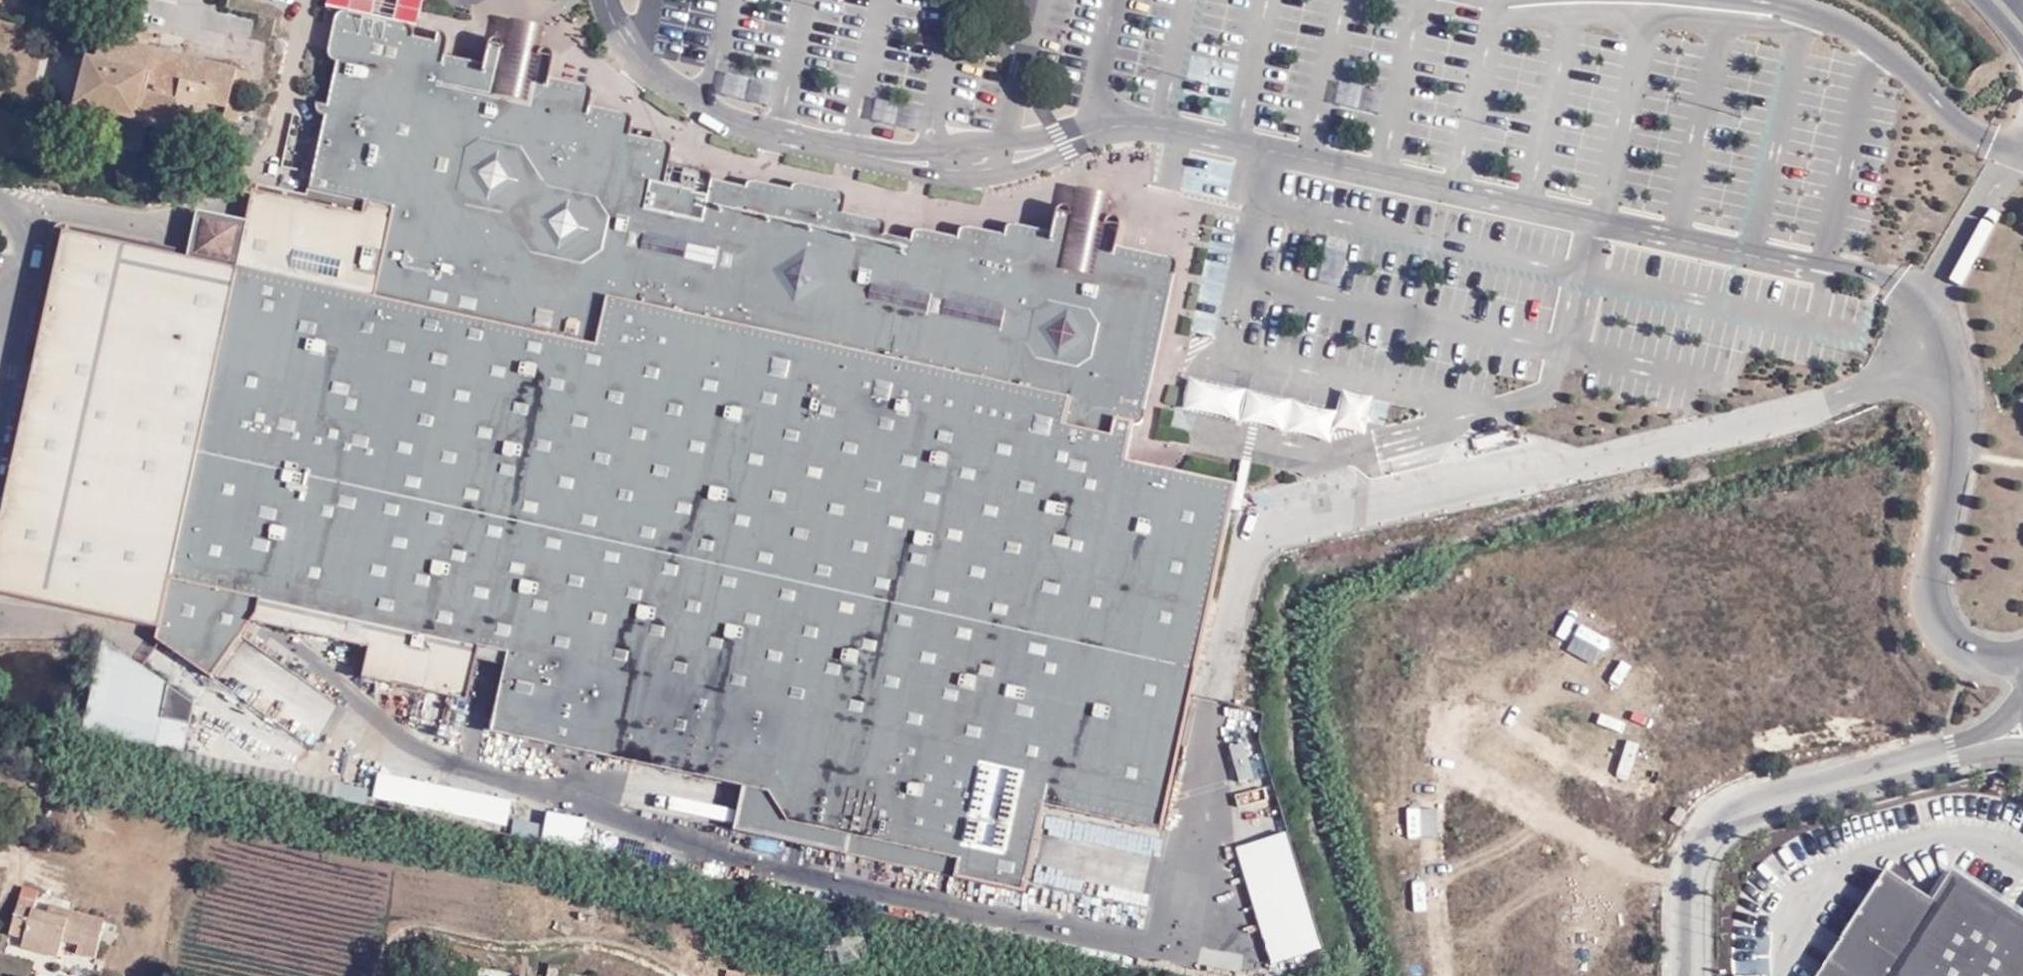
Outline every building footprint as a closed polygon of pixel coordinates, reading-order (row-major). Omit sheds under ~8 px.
[(303,101),(313,103),(312,113),(321,118),(307,191),(364,203),(361,216),(252,192),(244,232),(203,223),(195,263),(62,234),(0,520),(0,597),(153,631),(151,641),(209,675),(252,617),(365,642),(361,660),(379,687),(443,701),(469,684),(477,648),(505,654),(487,730),(742,788),(734,834),(1022,895),(1043,806),(1161,831),(1232,485),(1125,462),(1133,421),(1142,422),(1177,258),(1113,246),(1116,227),(1111,220),(1102,218),(1104,203),(1089,200),(1074,197),(1071,212),(1052,212),(1043,229),(1011,223),(1000,235),(963,227),(953,239),(910,231),(904,239),(886,235),(882,223),(840,213),(842,194),(788,180),(781,189),(743,182),(742,188),(708,180),(710,172),(666,163),(668,146),(626,137),(630,115),(590,107),(592,89),(544,78),(547,52),(531,48),(535,35),(518,31),(501,27),(497,43),(482,40),(472,66),(441,59),(446,32),(435,30),(432,42),(412,38),(408,28),(402,26),(407,0),(324,0),(303,101)] [(248,75),(107,39),(101,61),(89,59),(75,108),(99,114),(150,127),(201,139),(210,106),(224,108),(222,117),(237,121),(248,75)] [(189,203),(197,205),(202,182),(191,179),(185,202),(189,203)] [(188,718),(187,718),(191,702),(100,636),(79,730),(181,751),(188,718)] [(1253,772),(1244,741),(1233,745),(1242,776),(1253,772)] [(182,747),(179,764),(333,800),(337,782),(182,747)] [(544,840),(584,844),(587,814),(547,810),(544,840)] [(1271,961),(1323,946),(1288,828),(1236,843),(1271,961)] [(1949,868),(1930,899),(1884,869),(1815,975),(2022,975),(2022,915),(1949,868)] [(110,925),(77,914),(73,924),(52,917),(41,913),(42,907),(30,902),(17,939),(31,944),(29,948),(61,959),(66,945),(85,951),(84,957),(97,962),(110,925)]
